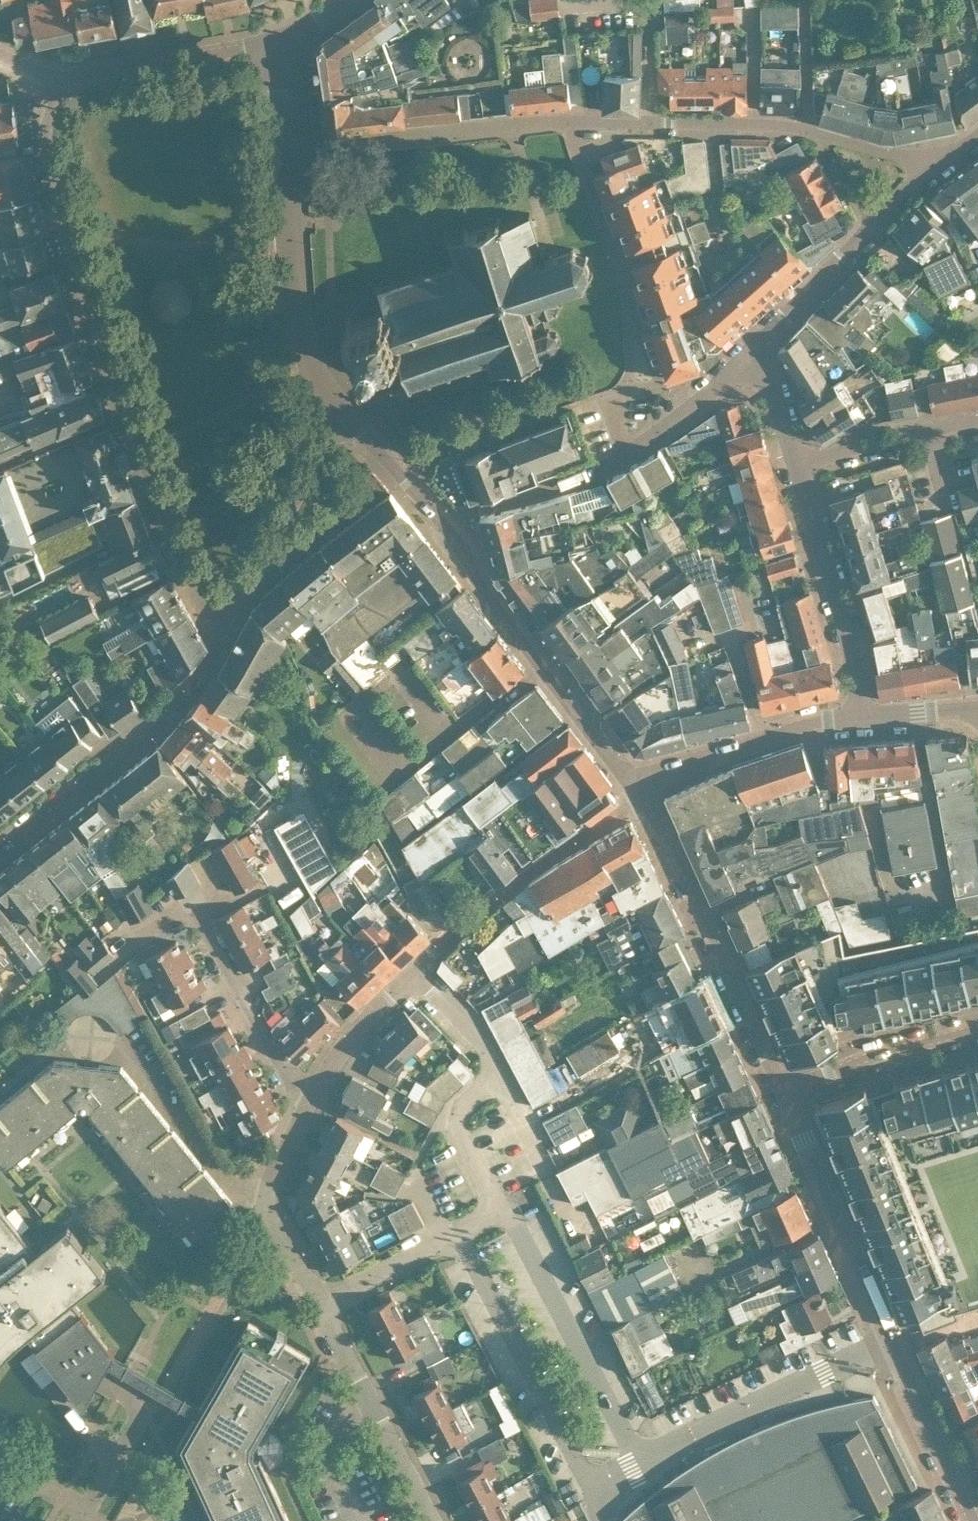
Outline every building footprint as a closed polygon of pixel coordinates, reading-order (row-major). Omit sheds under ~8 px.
[(14,17),(18,40),(36,37),(37,44),(81,35),(76,0),(53,0),(30,4),(31,10),(25,11),(26,15),(14,17)] [(81,35),(82,38),(117,31),(111,0),(76,0),(81,35)] [(123,33),(156,27),(153,14),(151,0),(117,0),(123,33)] [(153,14),(206,2),(206,0),(151,0),(153,14)] [(206,2),(209,15),(251,6),(250,2),(250,0),(206,0),(206,2)] [(322,100),(362,91),(362,92),(408,79),(438,71),(435,62),(396,73),(391,59),(390,59),(384,40),(400,32),(400,34),(423,23),(424,22),(417,11),(409,16),(406,10),(393,18),(382,0),(379,0),(314,47),(322,100)] [(393,18),(406,10),(409,16),(417,11),(424,22),(450,4),(448,0),(382,0),(393,18)] [(558,0),(531,0),(533,18),(560,15),(558,0)] [(665,9),(688,8),(700,7),(699,0),(664,0),(665,9)] [(798,3),(762,4),(762,24),(799,24),(798,3)] [(734,7),(718,7),(706,8),(706,20),(735,18),(734,7)] [(688,8),(665,9),(666,26),(689,24),(688,8)] [(665,27),(658,34),(658,48),(667,48),(667,43),(695,41),(695,30),(689,26),(666,27),(665,27)] [(623,30),(626,74),(641,73),(642,29),(623,30)] [(576,33),(563,35),(565,53),(578,52),(576,33)] [(955,50),(948,51),(950,63),(956,63),(955,50)] [(937,99),(923,101),(929,133),(957,128),(953,108),(948,83),(952,83),(950,63),(948,51),(938,52),(940,68),(932,70),(937,99)] [(510,89),(510,93),(512,113),(571,106),(568,81),(564,82),(560,52),(542,54),(545,85),(510,89)] [(877,60),(877,75),(894,72),(892,57),(877,60)] [(678,67),(658,67),(659,90),(671,91),(671,105),(696,105),(696,74),(695,62),(685,62),(685,66),(678,67)] [(827,94),(814,90),(815,112),(822,114),(820,121),(841,128),(857,74),(849,72),(850,66),(846,64),(837,93),(829,90),(827,94)] [(761,89),(761,109),(794,110),(794,83),(801,83),(801,66),(795,66),(785,66),(762,66),(761,89)] [(706,74),(696,74),(696,105),(722,105),(721,68),(706,68),(706,74)] [(733,68),(721,68),(722,105),(722,110),(748,109),(747,73),(734,73),(733,68)] [(857,74),(841,128),(863,134),(872,102),(863,99),(870,72),(866,71),(865,76),(857,74)] [(895,74),(896,79),(906,138),(929,133),(923,101),(914,103),(907,72),(895,74)] [(605,75),(604,110),(639,110),(641,73),(626,74),(605,75)] [(958,94),(962,106),(966,123),(965,123),(966,125),(977,116),(977,78),(958,94)] [(362,91),(322,100),(325,135),(461,118),(472,117),(469,94),(411,101),(408,79),(362,92),(362,91)] [(872,102),(863,134),(885,140),(893,141),(906,138),(896,79),(883,82),(887,104),(872,102)] [(0,102),(0,146),(20,143),(17,119),(14,102),(14,101),(0,102)] [(720,142),(722,163),(725,184),(750,181),(750,183),(769,181),(768,174),(779,168),(782,174),(787,172),(800,196),(829,180),(816,156),(809,160),(798,141),(777,153),(771,142),(773,141),(771,138),(731,138),(732,141),(720,142)] [(646,331),(678,318),(681,317),(676,305),(700,296),(709,293),(675,200),(711,187),(706,140),(704,139),(695,140),(698,166),(687,171),(666,178),(666,177),(640,186),(604,199),(616,232),(621,229),(628,248),(647,241),(652,257),(634,264),(641,282),(635,284),(646,315),(641,317),(646,331)] [(695,140),(683,141),(687,171),(698,166),(695,140)] [(606,171),(595,175),(604,199),(640,186),(634,171),(647,166),(639,143),(601,157),(606,171)] [(32,197),(22,153),(0,157),(0,205),(32,197)] [(966,167),(977,183),(977,159),(969,165),(966,167)] [(948,180),(977,219),(977,183),(966,167),(948,180)] [(815,241),(796,251),(808,264),(815,264),(818,262),(817,261),(836,244),(830,233),(841,227),(831,208),(842,203),(829,180),(800,196),(812,219),(805,223),(815,241)] [(948,180),(933,192),(968,239),(977,232),(977,219),(948,180)] [(0,205),(0,229),(4,241),(40,230),(32,197),(0,205)] [(920,205),(894,232),(922,260),(924,258),(927,263),(925,264),(940,295),(970,280),(954,249),(953,249),(946,236),(949,233),(939,223),(943,218),(941,216),(926,202),(922,207),(920,205)] [(380,286),(376,285),(374,288),(372,289),(379,313),(353,321),(351,316),(346,317),(348,323),(347,324),(347,325),(342,327),(344,332),(350,330),(358,355),(353,357),(354,363),(360,361),(361,362),(362,362),(364,368),(370,366),(368,360),(381,355),(386,370),(383,371),(384,375),(387,374),(391,387),(389,390),(393,392),(394,389),(409,384),(410,389),(414,388),(413,383),(428,378),(430,383),(434,382),(432,377),(448,372),(450,377),(453,376),(452,371),(468,367),(469,372),(474,370),(472,365),(488,361),(491,369),(487,370),(488,374),(493,373),(494,376),(497,375),(496,371),(510,367),(511,371),(514,370),(513,365),(539,357),(540,361),(544,360),(542,356),(546,355),(546,354),(554,350),(555,352),(557,350),(556,349),(558,344),(561,344),(561,341),(559,341),(557,336),(559,334),(557,332),(555,334),(550,331),(550,329),(546,329),(544,322),(545,321),(544,318),(554,315),(556,317),(558,316),(557,313),(559,306),(562,306),(563,303),(560,302),(556,295),(561,293),(562,296),(565,295),(564,292),(581,286),(584,289),(586,286),(584,284),(590,274),(593,274),(593,271),(590,271),(586,259),(589,257),(587,254),(584,257),(574,252),(574,248),(571,248),(570,252),(553,257),(552,254),(549,255),(550,258),(544,259),(532,217),(533,214),(530,212),(529,215),(499,225),(502,218),(498,216),(495,223),(469,232),(464,228),(462,232),(465,234),(452,239),(446,235),(443,239),(450,242),(456,258),(452,259),(453,262),(441,266),(440,263),(436,264),(437,267),(426,271),(425,268),(421,270),(422,272),(410,276),(409,274),(406,275),(407,278),(395,281),(394,279),(391,280),(392,283),(380,286)] [(731,331),(736,336),(752,321),(747,317),(766,300),(770,305),(796,281),(810,269),(811,270),(812,269),(808,264),(796,251),(762,214),(741,225),(756,241),(753,244),(759,251),(756,254),(754,251),(736,267),(738,269),(720,286),(711,294),(710,292),(709,293),(700,296),(676,305),(681,317),(678,318),(646,331),(645,331),(646,334),(656,361),(662,358),(669,379),(698,369),(694,358),(704,354),(706,354),(707,353),(707,352),(708,351),(708,350),(708,349),(710,350),(712,349),(731,331)] [(694,238),(711,236),(710,221),(692,223),(694,238)] [(30,266),(49,260),(41,234),(0,246),(0,260),(5,274),(14,271),(14,270),(30,266)] [(858,268),(824,303),(845,324),(851,317),(865,329),(874,320),(869,307),(887,289),(906,307),(913,301),(889,278),(875,264),(865,275),(858,268)] [(25,320),(24,318),(65,303),(53,270),(11,285),(18,303),(0,309),(0,329),(25,320)] [(824,303),(808,320),(836,347),(849,342),(861,350),(873,338),(865,329),(851,317),(845,324),(824,303)] [(58,342),(77,334),(67,307),(0,333),(0,347),(5,362),(16,358),(58,342)] [(836,347),(808,320),(790,338),(792,341),(780,349),(782,353),(781,354),(809,398),(857,367),(873,356),(867,353),(877,341),(873,338),(861,350),(849,342),(836,347)] [(77,334),(58,342),(62,354),(82,347),(77,334)] [(935,349),(946,360),(964,353),(948,337),(935,349)] [(58,342),(16,358),(21,372),(23,371),(29,394),(31,407),(32,407),(34,413),(68,399),(63,388),(76,384),(93,379),(88,366),(82,347),(62,354),(58,342)] [(878,343),(870,352),(876,359),(885,350),(878,343)] [(954,363),(962,408),(977,405),(977,373),(966,376),(963,361),(954,363)] [(928,383),(928,385),(932,404),(934,414),(962,408),(954,363),(945,364),(948,379),(928,383)] [(809,398),(807,399),(810,404),(809,406),(818,420),(855,396),(856,397),(863,392),(864,392),(870,388),(857,367),(809,398)] [(911,376),(898,378),(906,417),(919,415),(917,407),(914,387),(911,376)] [(886,381),(889,400),(893,420),(906,417),(898,378),(886,381)] [(34,444),(35,444),(59,433),(60,434),(105,415),(95,389),(68,399),(34,413),(23,417),(21,410),(0,418),(0,458),(34,444)] [(855,396),(818,420),(828,435),(834,437),(836,435),(836,436),(846,429),(847,431),(851,432),(868,421),(866,418),(876,411),(864,392),(863,392),(856,397),(855,396)] [(737,404),(719,409),(725,432),(734,459),(734,461),(767,450),(761,427),(746,431),(737,404)] [(466,456),(452,461),(469,505),(482,500),(592,458),(573,409),(562,412),(565,420),(501,445),(502,446),(491,450),(491,448),(466,458),(466,456)] [(689,430),(666,445),(670,452),(671,451),(667,445),(676,439),(681,449),(694,445),(693,441),(725,432),(719,409),(689,430)] [(77,438),(77,439),(78,441),(86,462),(85,462),(93,483),(95,483),(99,496),(85,501),(90,515),(90,516),(98,513),(136,497),(135,494),(126,471),(127,471),(126,468),(119,450),(118,450),(109,427),(110,427),(109,424),(106,425),(106,426),(80,437),(80,436),(77,438)] [(625,469),(608,479),(617,496),(622,504),(633,498),(638,495),(675,474),(669,465),(659,448),(658,449),(659,450),(643,459),(645,464),(642,466),(641,465),(640,464),(638,463),(636,462),(635,463),(634,463),(633,464),(632,465),(631,466),(631,469),(631,470),(632,472),(628,474),(625,469)] [(734,461),(734,459),(719,463),(720,464),(708,468),(710,476),(737,468),(740,478),(773,468),(767,450),(734,461)] [(876,486),(832,499),(841,526),(871,517),(871,516),(880,514),(887,511),(883,498),(894,495),(888,477),(907,472),(904,460),(871,470),(876,486)] [(46,573),(103,544),(100,538),(107,535),(98,513),(90,516),(90,515),(33,541),(6,469),(6,468),(3,470),(0,471),(0,595),(46,573)] [(732,483),(739,508),(781,495),(774,470),(732,483)] [(533,504),(481,516),(488,546),(509,541),(508,538),(524,534),(572,524),(578,523),(577,520),(588,517),(589,521),(596,520),(593,507),(613,500),(604,482),(570,493),(533,504)] [(958,490),(967,521),(977,518),(977,484),(958,490)] [(391,493),(349,525),(379,574),(397,560),(426,538),(391,493)] [(636,515),(649,512),(641,500),(638,495),(633,498),(636,515)] [(781,495),(739,508),(741,514),(751,511),(757,530),(789,520),(781,495)] [(136,497),(98,513),(107,535),(114,553),(151,535),(136,497)] [(871,517),(841,526),(850,555),(879,546),(874,529),(920,515),(916,502),(897,508),(887,511),(880,514),(871,516),(871,517)] [(667,508),(653,518),(658,526),(673,517),(667,508)] [(951,513),(920,521),(932,566),(936,581),(943,609),(973,601),(974,600),(951,513)] [(658,526),(656,528),(664,538),(666,541),(684,533),(673,517),(658,526)] [(751,532),(755,544),(742,548),(745,559),(796,543),(789,520),(757,530),(751,532)] [(509,541),(488,546),(495,574),(561,559),(573,556),(597,546),(586,550),(584,540),(577,542),(572,524),(524,534),(508,538),(509,541)] [(322,545),(282,579),(307,610),(308,609),(323,626),(358,597),(354,593),(379,574),(349,525),(322,545)] [(684,533),(666,541),(670,548),(673,552),(674,551),(676,555),(699,548),(699,547),(694,549),(694,548),(692,546),(684,533)] [(101,559),(110,576),(104,579),(112,595),(161,571),(153,555),(159,552),(151,535),(114,553),(101,559)] [(426,538),(397,560),(426,597),(408,611),(414,619),(443,596),(444,597),(452,590),(448,585),(457,578),(426,538)] [(664,538),(636,559),(644,569),(670,548),(666,541),(664,538)] [(964,545),(969,560),(977,557),(977,556),(974,542),(964,545)] [(561,559),(495,574),(533,626),(556,609),(558,612),(579,599),(615,577),(616,577),(628,567),(614,544),(601,552),(597,546),(573,556),(561,559)] [(879,546),(850,555),(859,584),(860,584),(862,588),(879,583),(882,582),(902,576),(917,571),(911,552),(884,561),(879,546)] [(699,548),(676,555),(683,566),(685,568),(691,576),(694,580),(697,584),(716,579),(729,574),(729,573),(718,576),(712,556),(703,558),(699,548)] [(795,554),(766,563),(771,579),(793,572),(795,582),(806,579),(803,569),(799,570),(795,554)] [(917,571),(902,576),(904,587),(907,586),(908,589),(936,581),(932,566),(917,571)] [(558,612),(554,615),(538,627),(561,658),(566,654),(566,655),(567,654),(566,654),(605,626),(603,624),(646,592),(628,567),(616,577),(615,577),(617,582),(579,599),(558,612)] [(729,574),(716,579),(731,625),(745,620),(729,574)] [(879,583),(862,588),(860,589),(875,637),(894,631),(897,630),(896,626),(885,593),(904,587),(902,576),(882,582),(879,583)] [(126,649),(128,647),(154,633),(189,613),(169,577),(134,597),(145,616),(117,633),(126,649)] [(252,609),(253,610),(281,634),(307,610),(282,579),(262,595),(264,597),(252,609)] [(716,579),(697,584),(702,596),(714,632),(718,631),(732,626),(731,625),(716,579)] [(694,580),(674,595),(683,607),(686,605),(702,596),(697,584),(694,580)] [(416,633),(404,642),(417,657),(445,635),(447,637),(482,611),(464,587),(437,608),(438,610),(436,615),(415,631),(416,633)] [(810,592),(785,599),(799,648),(802,647),(808,665),(794,668),(803,701),(839,692),(831,659),(810,592)] [(678,610),(683,607),(674,595),(661,604),(654,595),(615,624),(613,628),(615,631),(599,642),(597,639),(569,658),(580,675),(652,625),(678,610)] [(914,620),(913,621),(922,658),(928,691),(961,685),(960,682),(955,651),(952,642),(949,629),(935,632),(930,607),(927,608),(923,595),(909,597),(914,620)] [(90,596),(41,622),(51,641),(100,615),(90,596)] [(960,682),(977,680),(977,620),(974,600),(973,601),(943,609),(949,629),(952,642),(955,651),(960,682)] [(678,610),(652,625),(672,670),(687,740),(739,728),(735,700),(730,701),(729,700),(727,700),(707,705),(708,707),(701,709),(689,657),(672,622),(680,618),(680,617),(690,611),(686,605),(683,607),(678,610)] [(253,610),(221,671),(250,693),(258,683),(260,684),(263,680),(261,678),(288,640),(281,634),(253,610)] [(383,629),(380,632),(386,640),(409,622),(401,611),(381,626),(383,629)] [(482,611),(447,637),(450,642),(454,640),(460,648),(458,651),(462,656),(496,630),(482,611)] [(189,613),(154,633),(167,656),(154,663),(170,691),(208,646),(189,613)] [(897,630),(894,631),(896,638),(895,638),(907,694),(928,691),(922,658),(913,621),(896,626),(897,630)] [(652,625),(580,675),(602,706),(631,684),(653,672),(655,675),(652,677),(655,681),(672,670),(652,625)] [(498,633),(483,645),(443,676),(454,689),(474,673),(480,682),(485,678),(494,691),(525,667),(498,633)] [(376,635),(342,661),(365,685),(395,661),(376,635)] [(764,635),(747,639),(764,710),(803,701),(794,668),(786,638),(766,642),(764,635)] [(907,694),(895,638),(870,643),(873,658),(874,657),(880,662),(881,666),(875,667),(881,699),(907,694)] [(29,653),(45,672),(59,661),(47,643),(29,653)] [(724,644),(708,651),(727,700),(729,700),(730,701),(735,700),(739,728),(752,725),(744,696),(724,644)] [(333,647),(332,649),(319,660),(330,673),(333,671),(355,695),(365,685),(342,661),(339,657),(333,651),(334,650),(333,647)] [(626,699),(606,711),(636,750),(641,752),(645,752),(687,740),(672,670),(655,681),(626,699)] [(201,697),(201,698),(234,718),(252,694),(250,693),(221,671),(201,697)] [(127,687),(103,703),(84,675),(73,682),(105,730),(105,731),(106,732),(107,731),(100,720),(110,713),(116,723),(116,725),(117,724),(122,731),(146,715),(127,687)] [(498,738),(507,732),(510,736),(517,732),(528,745),(564,718),(537,684),(522,696),(510,705),(511,706),(488,725),(498,738)] [(35,723),(44,735),(69,766),(69,765),(92,746),(90,744),(102,735),(89,719),(85,714),(85,715),(69,695),(35,723)] [(201,698),(186,715),(210,738),(222,742),(232,731),(249,746),(257,733),(234,718),(201,698)] [(173,729),(224,775),(224,776),(226,774),(233,766),(211,746),(208,749),(203,745),(210,738),(186,715),(173,729)] [(403,845),(419,874),(423,881),(430,876),(469,848),(481,839),(478,835),(487,828),(483,822),(520,794),(584,743),(569,723),(522,758),(523,759),(505,773),(509,779),(502,784),(496,776),(403,845)] [(461,772),(432,794),(417,772),(379,800),(405,840),(439,815),(507,761),(495,745),(490,749),(481,738),(483,736),(474,724),(443,750),(452,762),(453,761),(461,772)] [(224,775),(173,729),(161,743),(185,765),(192,757),(197,761),(196,762),(217,781),(217,782),(234,798),(242,790),(226,774),(224,776),(224,775)] [(959,910),(977,907),(977,757),(974,730),(934,736),(959,910)] [(44,735),(20,754),(45,785),(69,766),(44,735)] [(915,737),(849,743),(853,793),(855,793),(879,791),(922,782),(915,740),(915,737)] [(733,765),(732,766),(756,823),(765,822),(777,820),(799,815),(831,809),(831,800),(829,786),(819,789),(809,760),(805,747),(803,741),(733,765)] [(584,743),(520,794),(527,804),(534,799),(558,832),(586,811),(592,816),(616,799),(606,786),(612,781),(596,759),(584,743)] [(849,743),(824,745),(826,765),(828,782),(838,781),(839,799),(831,800),(831,809),(856,803),(855,793),(853,793),(849,743)] [(159,745),(121,776),(142,803),(160,789),(168,797),(187,782),(171,761),(159,745)] [(0,770),(0,776),(21,803),(44,784),(45,785),(20,754),(0,770)] [(260,774),(280,794),(277,764),(273,761),(260,774)] [(732,766),(665,795),(680,827),(703,816),(716,845),(745,834),(747,838),(754,836),(756,846),(768,844),(765,822),(756,823),(732,766)] [(21,803),(0,776),(0,820),(21,803)] [(103,790),(116,805),(127,820),(140,836),(141,835),(145,840),(155,832),(151,827),(152,826),(145,818),(144,819),(135,808),(142,803),(121,776),(103,790)] [(250,798),(259,807),(273,794),(265,785),(250,798)] [(100,792),(70,816),(82,832),(80,834),(82,839),(84,843),(103,874),(115,866),(107,854),(108,840),(114,841),(116,822),(120,819),(112,808),(100,792)] [(831,809),(799,815),(801,833),(806,841),(825,838),(843,836),(868,833),(860,803),(856,803),(831,809)] [(276,807),(270,811),(304,870),(334,852),(320,828),(317,830),(304,807),(283,819),(278,822),(271,811),(276,808),(276,807)] [(703,816),(680,827),(712,900),(731,892),(737,889),(737,888),(745,884),(743,880),(756,874),(772,868),(774,874),(815,858),(816,862),(832,856),(828,846),(844,844),(843,836),(806,841),(801,833),(780,842),(768,844),(756,846),(754,836),(747,838),(745,834),(716,845),(703,816)] [(67,818),(48,834),(67,858),(88,885),(103,874),(84,843),(82,839),(80,834),(67,818)] [(556,863),(530,881),(530,882),(541,898),(543,901),(547,906),(554,916),(600,890),(602,894),(654,866),(648,853),(631,820),(595,840),(556,863)] [(481,839),(469,848),(496,885),(517,870),(505,853),(487,828),(478,835),(481,839)] [(48,834),(30,848),(49,873),(70,899),(88,885),(67,858),(48,834)] [(248,834),(238,839),(244,850),(248,856),(258,851),(248,834)] [(236,835),(212,849),(220,863),(243,851),(237,840),(238,839),(236,835)] [(375,841),(345,866),(352,877),(371,860),(382,875),(391,890),(399,883),(375,841)] [(30,848),(8,866),(40,908),(60,893),(46,875),(49,873),(30,848)] [(243,851),(220,863),(229,878),(249,867),(247,863),(251,861),(248,856),(246,857),(243,851)] [(725,911),(750,966),(771,956),(766,945),(761,943),(758,936),(769,931),(761,911),(785,902),(789,911),(828,896),(829,895),(816,862),(815,858),(774,874),(779,886),(725,911)] [(188,861),(167,879),(177,896),(201,883),(188,861)] [(249,867),(229,878),(237,892),(261,879),(251,861),(247,863),(249,867)] [(0,872),(0,893),(2,896),(17,914),(23,922),(30,916),(40,908),(8,866),(0,872)] [(345,866),(331,878),(337,891),(352,877),(345,866)] [(484,946),(478,951),(486,964),(508,952),(515,964),(519,971),(589,931),(605,923),(664,889),(654,866),(602,894),(600,890),(554,916),(547,906),(543,901),(517,917),(484,946)] [(419,874),(404,882),(421,913),(444,900),(430,876),(423,881),(419,874)] [(318,890),(320,891),(317,893),(329,913),(344,904),(336,892),(337,891),(331,878),(318,890)] [(117,895),(128,916),(132,922),(153,910),(142,890),(135,894),(131,887),(117,895)] [(615,943),(602,950),(612,970),(618,967),(625,964),(675,937),(685,932),(686,932),(664,889),(605,923),(611,936),(615,943)] [(313,892),(302,903),(311,920),(323,912),(313,892)] [(344,903),(356,912),(363,904),(351,894),(344,903)] [(396,925),(393,928),(416,951),(431,937),(417,922),(408,914),(406,916),(386,895),(376,904),(396,925)] [(856,900),(834,905),(850,944),(891,936),(884,912),(862,917),(863,917),(856,900)] [(369,902),(354,915),(401,965),(416,951),(393,928),(369,902)] [(311,920),(302,903),(291,913),(304,935),(315,929),(311,920)] [(243,904),(216,919),(230,945),(265,926),(261,918),(253,922),(243,904)] [(7,950),(14,959),(27,975),(51,955),(28,926),(21,932),(12,921),(0,906),(0,956),(7,950)] [(401,965),(354,915),(344,925),(359,940),(355,944),(387,978),(401,965)] [(116,926),(111,920),(110,919),(102,926),(108,933),(116,926)] [(605,923),(589,931),(596,944),(598,942),(611,936),(605,923)] [(843,954),(849,984),(855,1022),(854,1022),(855,1027),(856,1027),(886,1021),(886,1019),(915,1014),(914,1012),(943,1006),(942,1004),(971,999),(971,997),(977,996),(977,925),(844,952),(845,953),(844,954),(843,954)] [(265,926),(230,945),(244,971),(270,957),(276,967),(291,959),(287,951),(281,955),(274,943),(266,947),(259,934),(267,929),(265,926)] [(750,967),(747,969),(757,992),(758,992),(765,1007),(764,1008),(771,1024),(773,1023),(779,1038),(778,1038),(780,1041),(789,1061),(790,1063),(793,1062),(817,1051),(819,1050),(819,1049),(836,1042),(839,1040),(838,1038),(835,1032),(832,1026),(837,1025),(854,1022),(855,1022),(849,984),(843,954),(844,954),(845,953),(844,952),(840,929),(771,956),(750,967)] [(325,941),(374,991),(387,978),(355,944),(350,949),(338,937),(330,945),(325,941)] [(625,964),(618,967),(621,972),(631,968),(636,978),(654,969),(654,970),(683,955),(675,937),(625,964)] [(104,941),(89,953),(83,958),(94,972),(115,955),(104,941)] [(156,943),(143,950),(155,973),(190,954),(185,946),(181,948),(177,941),(159,950),(156,943)] [(321,949),(318,953),(341,977),(337,981),(360,1005),(374,991),(325,941),(319,946),(321,949)] [(155,973),(164,989),(194,973),(190,966),(195,963),(190,954),(155,973)] [(464,977),(444,955),(438,968),(455,986),(464,977)] [(661,982),(643,991),(649,1003),(678,988),(696,979),(683,955),(654,970),(661,982)] [(78,990),(77,991),(82,999),(100,984),(78,957),(62,971),(78,990)] [(265,973),(271,984),(291,974),(285,963),(265,973)] [(147,1016),(120,967),(100,984),(82,999),(77,991),(50,1013),(62,1027),(76,1016),(80,1014),(83,1013),(87,1012),(92,1012),(99,1013),(104,1016),(109,1019),(111,1022),(119,1031),(125,1026),(129,1031),(147,1016)] [(164,989),(152,995),(161,1011),(173,1005),(177,1012),(189,1005),(186,999),(207,987),(202,977),(198,979),(194,973),(164,989)] [(264,988),(269,998),(296,984),(291,974),(271,984),(264,988)] [(704,980),(644,1010),(645,1012),(665,1052),(725,1022),(704,980)] [(482,1008),(489,1021),(515,1007),(534,996),(527,984),(508,994),(500,999),(482,1008)] [(534,996),(515,1007),(520,1016),(540,1006),(534,996)] [(640,997),(629,1002),(634,1012),(645,1006),(640,997)] [(566,1008),(561,1000),(534,1018),(539,1026),(566,1008)] [(319,1001),(302,1018),(303,1019),(299,1022),(319,1043),(340,1023),(319,1001)] [(204,1004),(180,1017),(187,1030),(211,1017),(204,1004)] [(286,1013),(274,1025),(279,1034),(274,1039),(298,1064),(319,1043),(299,1022),(303,1019),(302,1018),(291,1006),(285,1012),(286,1013)] [(515,1007),(489,1021),(495,1033),(521,1019),(520,1016),(515,1007)] [(401,1020),(392,1029),(413,1051),(415,1050),(429,1036),(432,1040),(442,1030),(423,1009),(414,1018),(405,1009),(397,1016),(401,1020)] [(521,1019),(495,1033),(502,1045),(528,1031),(521,1019)] [(169,1023),(162,1027),(169,1040),(176,1036),(169,1023)] [(681,1076),(684,1075),(737,1050),(727,1027),(696,1041),(702,1052),(691,1057),(691,1056),(680,1060),(677,1068),(681,1076)] [(228,1040),(222,1029),(193,1045),(197,1053),(191,1056),(202,1076),(212,1070),(214,1075),(251,1055),(244,1043),(240,1046),(235,1036),(228,1040)] [(378,1034),(371,1041),(380,1051),(396,1067),(403,1060),(413,1051),(392,1029),(382,1038),(378,1034)] [(528,1031),(502,1045),(508,1057),(534,1043),(531,1037),(528,1031)] [(610,1031),(567,1053),(579,1074),(621,1052),(610,1031)] [(542,1032),(531,1037),(534,1043),(540,1055),(546,1064),(557,1059),(542,1032)] [(534,1043),(508,1057),(514,1069),(540,1055),(534,1043)] [(737,1050),(684,1075),(690,1088),(714,1078),(719,1090),(749,1076),(737,1050)] [(211,1102),(212,1104),(259,1080),(251,1066),(255,1063),(251,1055),(214,1075),(219,1084),(199,1094),(206,1105),(211,1102)] [(540,1055),(514,1069),(527,1093),(553,1079),(546,1064),(540,1055)] [(458,1056),(448,1065),(465,1082),(474,1073),(458,1056)] [(7,1167),(77,1110),(90,1111),(195,1240),(222,1217),(219,1214),(233,1202),(205,1168),(186,1183),(183,1180),(202,1164),(173,1129),(154,1144),(151,1141),(170,1125),(141,1090),(122,1105),(120,1102),(138,1086),(121,1066),(99,1064),(99,1067),(92,1067),(91,1073),(84,1072),(84,1066),(77,1065),(78,1062),(55,1059),(35,1076),(50,1095),(46,1098),(31,1079),(0,1104),(0,1113),(11,1126),(7,1129),(0,1120),(0,1158),(7,1167)] [(374,1061),(368,1072),(393,1085),(399,1075),(375,1062),(374,1061)] [(869,1094),(958,1314),(977,1305),(977,1061),(970,1064),(970,1062),(945,1070),(945,1069),(920,1076),(919,1075),(917,1076),(894,1083),(895,1086),(869,1094)] [(443,1069),(439,1074),(455,1091),(465,1082),(448,1065),(443,1069)] [(439,1074),(428,1084),(446,1100),(446,1099),(455,1091),(439,1074)] [(346,1110),(363,1119),(389,1133),(394,1125),(375,1115),(386,1093),(370,1085),(353,1075),(343,1093),(346,1095),(341,1106),(346,1109),(346,1110)] [(719,1090),(665,1116),(675,1137),(760,1100),(749,1076),(719,1090)] [(553,1079),(527,1093),(534,1106),(552,1096),(560,1092),(553,1079)] [(259,1080),(212,1104),(217,1111),(231,1105),(238,1118),(275,1098),(268,1086),(264,1089),(259,1080)] [(428,1084),(417,1099),(440,1111),(446,1100),(428,1084)] [(819,1104),(816,1105),(817,1108),(824,1126),(826,1129),(825,1130),(831,1145),(830,1146),(837,1162),(838,1162),(850,1192),(849,1193),(856,1209),(857,1209),(863,1225),(864,1224),(870,1239),(868,1239),(875,1256),(877,1255),(883,1271),(883,1272),(892,1295),(893,1296),(896,1295),(906,1317),(917,1312),(924,1330),(959,1316),(958,1314),(869,1094),(866,1088),(865,1086),(862,1087),(846,1093),(843,1094),(819,1104)] [(404,1110),(415,1116),(433,1125),(440,1111),(417,1099),(412,1096),(404,1110)] [(275,1098),(238,1118),(248,1136),(244,1138),(241,1133),(237,1135),(243,1145),(246,1143),(250,1148),(270,1137),(265,1126),(280,1118),(275,1109),(279,1106),(275,1098)] [(574,1162),(556,1171),(557,1172),(558,1171),(574,1202),(588,1195),(597,1213),(615,1204),(645,1191),(772,1128),(760,1100),(675,1137),(665,1116),(642,1127),(607,1145),(574,1162)] [(595,1119),(607,1145),(642,1127),(629,1101),(595,1119)] [(320,1138),(325,1140),(351,1156),(353,1153),(363,1159),(375,1137),(355,1126),(337,1117),(332,1128),(326,1125),(320,1138)] [(572,1118),(549,1131),(556,1143),(579,1131),(572,1118)] [(772,1128),(645,1191),(657,1217),(785,1156),(772,1128)] [(308,1160),(314,1163),(340,1178),(351,1156),(325,1140),(319,1150),(314,1147),(308,1160)] [(785,1156),(657,1217),(657,1218),(693,1201),(702,1221),(776,1186),(794,1177),(785,1156)] [(383,1160),(377,1172),(401,1186),(408,1173),(383,1160)] [(314,1163),(298,1193),(331,1195),(340,1178),(314,1163)] [(401,1186),(377,1172),(371,1183),(396,1196),(401,1186)] [(796,1190),(724,1223),(728,1233),(751,1222),(761,1246),(811,1223),(796,1190)] [(331,1195),(298,1193),(314,1223),(307,1226),(339,1211),(331,1195)] [(38,1205),(39,1206),(47,1211),(52,1202),(43,1196),(38,1205)] [(413,1201),(401,1207),(412,1230),(425,1224),(413,1201)] [(84,1406),(108,1365),(114,1354),(72,1300),(106,1273),(69,1225),(36,1251),(0,1205),(0,1362),(2,1359),(12,1349),(23,1339),(28,1334),(37,1346),(84,1406)] [(339,1211),(307,1226),(314,1239),(319,1236),(325,1246),(362,1227),(350,1205),(339,1211)] [(412,1230),(401,1207),(389,1213),(401,1236),(412,1230)] [(362,1227),(325,1246),(330,1257),(325,1260),(332,1272),(374,1250),(362,1227)] [(819,1233),(733,1271),(741,1289),(781,1271),(779,1266),(794,1260),(798,1269),(829,1254),(819,1233)] [(622,1234),(615,1238),(620,1249),(627,1246),(622,1234)] [(572,1242),(575,1253),(594,1248),(591,1237),(572,1242)] [(601,1244),(574,1257),(589,1289),(590,1289),(616,1276),(601,1244)] [(616,1276),(590,1289),(608,1326),(655,1305),(684,1292),(664,1253),(645,1262),(630,1270),(616,1276)] [(641,1254),(626,1262),(630,1270),(645,1262),(641,1254)] [(740,1300),(747,1316),(838,1275),(829,1254),(798,1269),(802,1277),(783,1286),(781,1280),(740,1300)] [(436,1263),(424,1269),(432,1283),(444,1277),(436,1263)] [(389,1289),(378,1295),(382,1302),(370,1309),(383,1334),(406,1322),(397,1304),(389,1289)] [(788,1336),(759,1350),(764,1362),(823,1333),(818,1323),(830,1317),(821,1297),(817,1299),(814,1292),(782,1308),(787,1318),(781,1321),(788,1336)] [(664,1303),(653,1308),(659,1320),(669,1316),(664,1303)] [(406,1322),(383,1334),(396,1359),(409,1353),(413,1360),(441,1345),(424,1313),(406,1322)] [(649,1364),(630,1319),(607,1329),(628,1373),(649,1364)] [(251,1442),(255,1436),(261,1440),(280,1407),(274,1403),(285,1385),(291,1389),(310,1356),(284,1341),(288,1335),(278,1330),(275,1335),(249,1321),(230,1354),(237,1357),(226,1376),(220,1372),(201,1404),(114,1354),(108,1365),(195,1415),(184,1434),(191,1437),(186,1445),(190,1452),(183,1455),(193,1476),(199,1473),(204,1482),(197,1485),(213,1520),(220,1517),(222,1520),(290,1520),(285,1510),(279,1513),(270,1494),(277,1491),(261,1456),(254,1459),(251,1453),(251,1442)] [(918,1348),(928,1368),(966,1350),(966,1351),(977,1348),(977,1335),(971,1337),(970,1334),(963,1337),(950,1343),(946,1335),(918,1348)] [(928,1368),(940,1394),(967,1381),(971,1380),(977,1379),(977,1348),(966,1351),(966,1350),(928,1368)] [(414,1395),(428,1420),(451,1408),(435,1377),(455,1367),(449,1354),(428,1365),(434,1375),(423,1380),(427,1388),(414,1395)] [(940,1394),(952,1421),(977,1409),(977,1395),(971,1380),(967,1381),(940,1394)] [(621,1518),(623,1520),(842,1520),(915,1485),(917,1484),(873,1394),(859,1397),(845,1400),(832,1403),(818,1406),(805,1410),(792,1415),(778,1420),(765,1425),(752,1431),(739,1437),(726,1443),(714,1450),(702,1457),(689,1465),(678,1473),(666,1481),(654,1490),(643,1499),(632,1508),(621,1518)] [(451,1408),(428,1420),(441,1445),(454,1438),(458,1446),(468,1440),(451,1408)] [(517,1414),(500,1422),(506,1434),(523,1426),(517,1414)] [(974,1445),(977,1443),(977,1419),(965,1425),(974,1445)] [(456,1473),(471,1502),(494,1489),(488,1477),(499,1471),(494,1461),(509,1454),(500,1437),(478,1448),(483,1458),(456,1473)] [(906,1517),(897,1520),(947,1520),(932,1488),(900,1503),(906,1517)] [(471,1502),(481,1520),(544,1520),(553,1516),(545,1501),(510,1519),(494,1489),(471,1502)]
